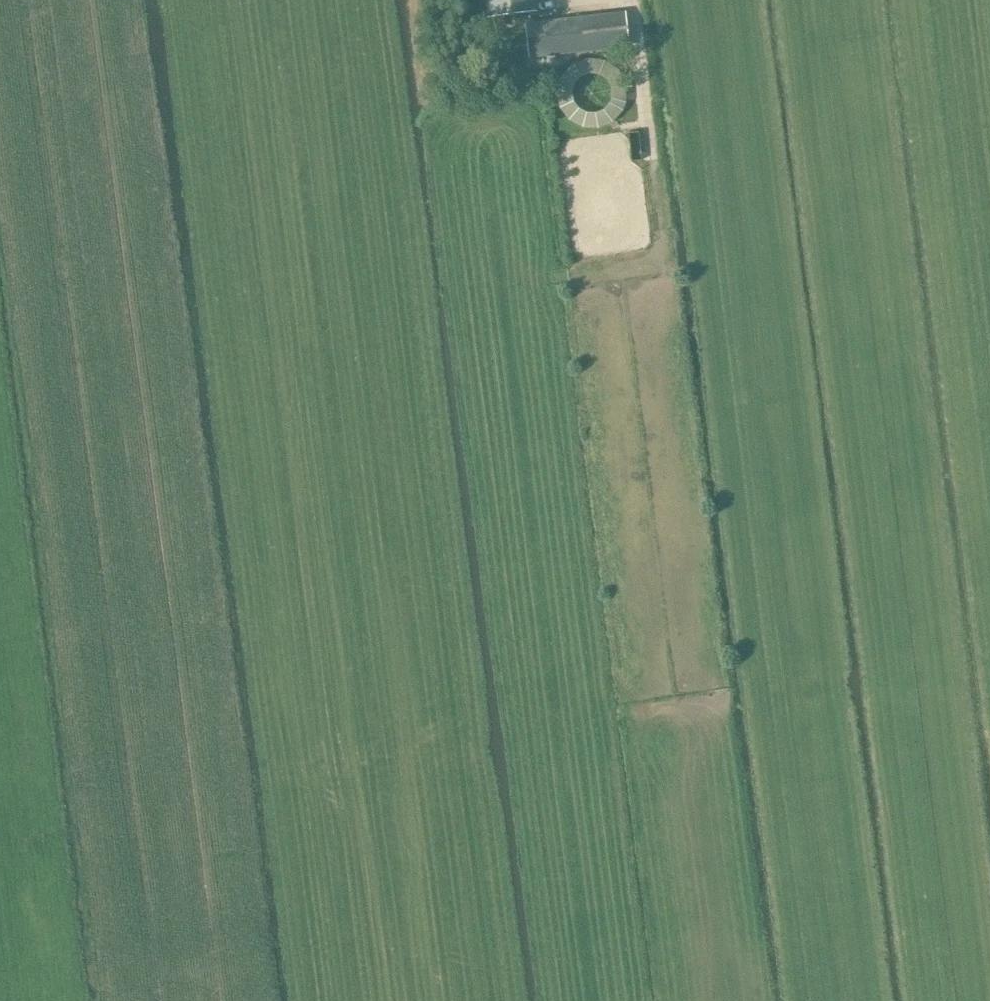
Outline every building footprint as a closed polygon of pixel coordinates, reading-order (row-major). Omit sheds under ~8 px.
[(510,14),(544,9),(543,0),(508,0),(510,14)] [(625,10),(544,19),(548,47),(629,38),(625,10)]
